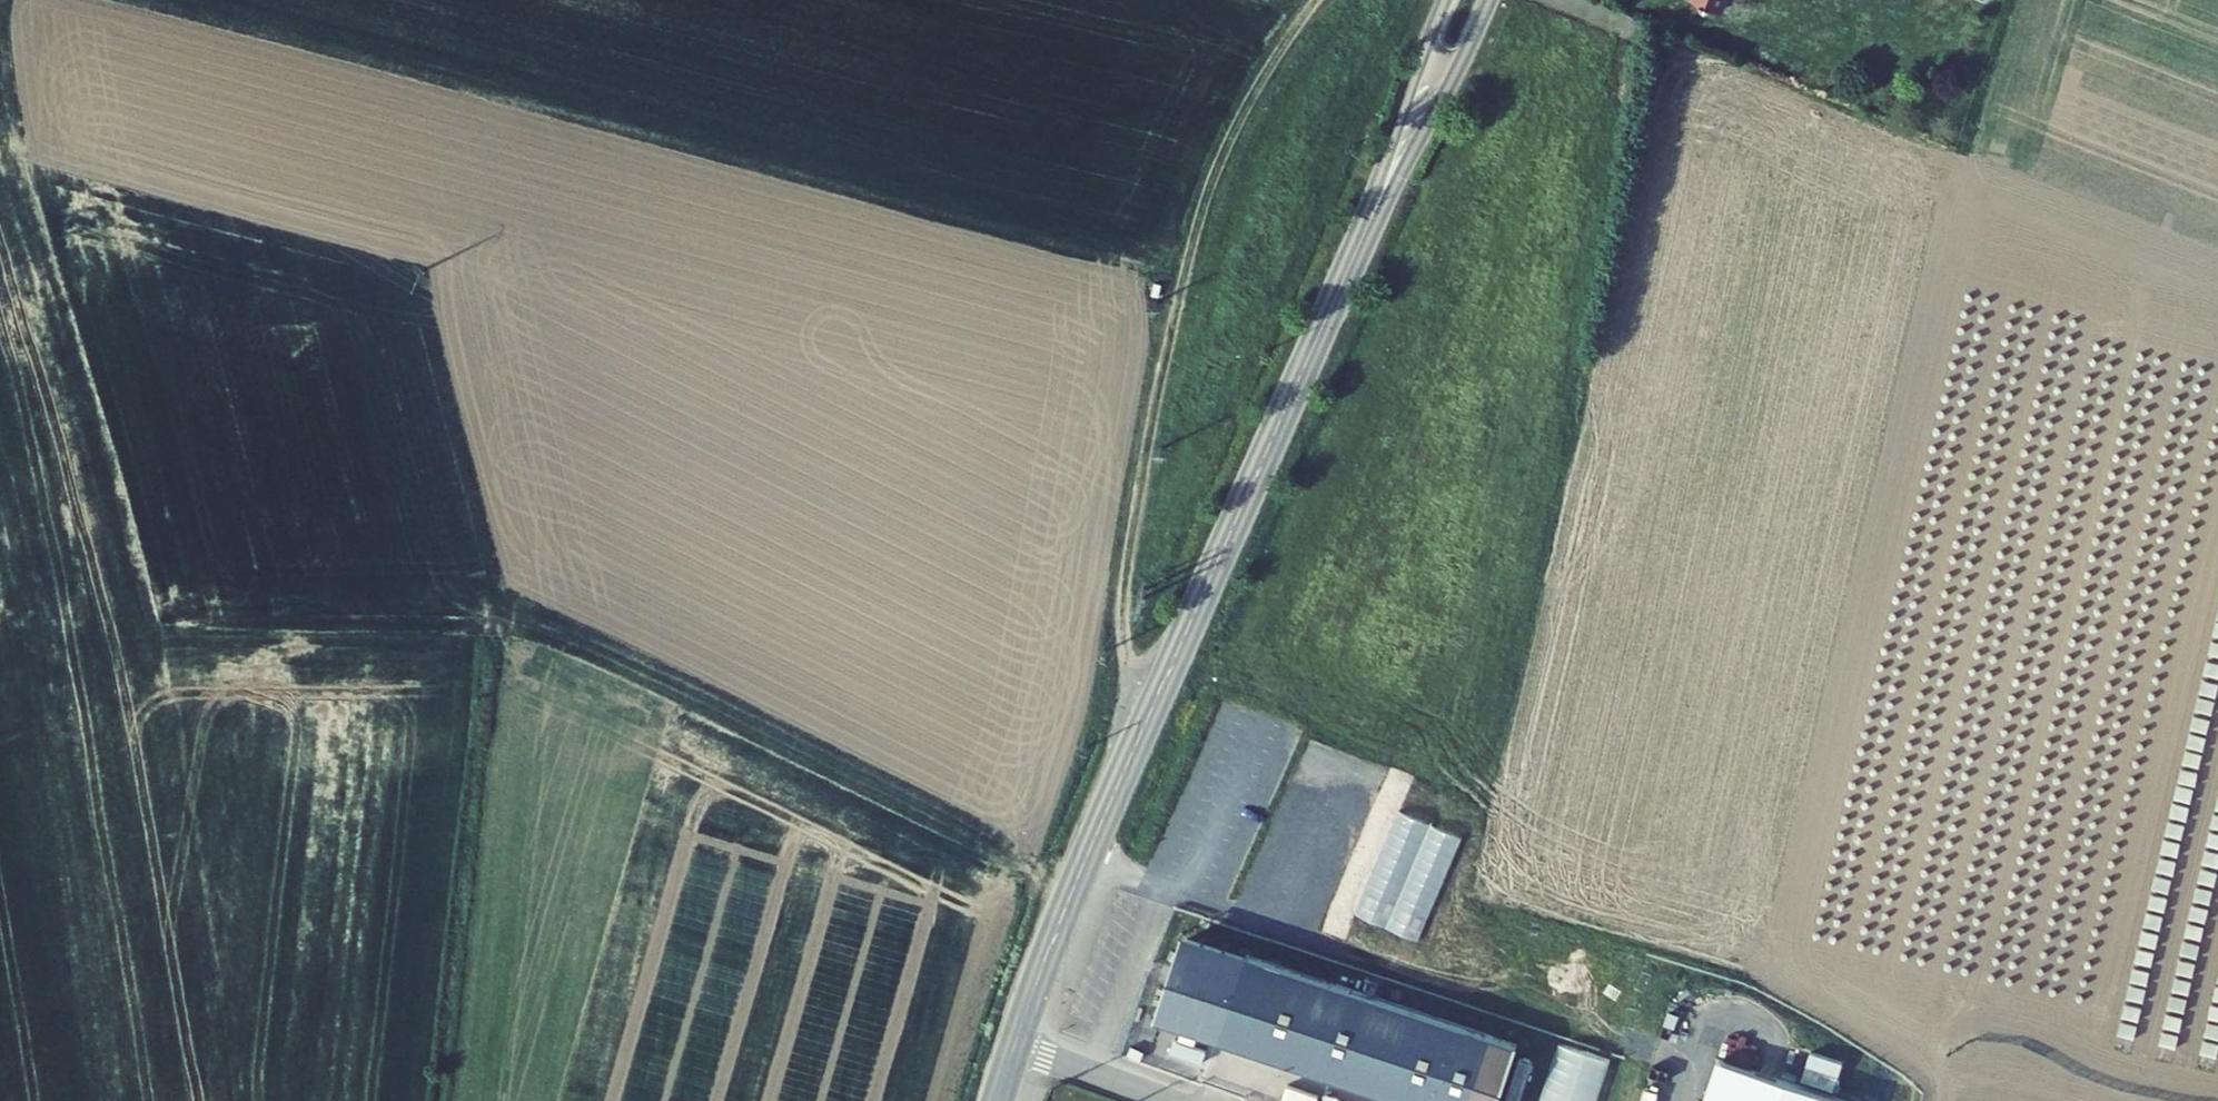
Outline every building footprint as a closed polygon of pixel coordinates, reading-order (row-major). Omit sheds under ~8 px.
[(1188,965),(1219,974),(1224,952),(1196,942),(1188,965)] [(1434,1022),(1256,959),(1255,963),(1224,952),(1219,974),(1207,1032),(1228,1039),(1227,1043),(1392,1100),(1418,1100),(1434,1022)] [(1170,1018),(1207,1032),(1219,974),(1188,965),(1170,1018)] [(1526,1054),(1434,1022),(1418,1100),(1509,1100),(1526,1054)]
